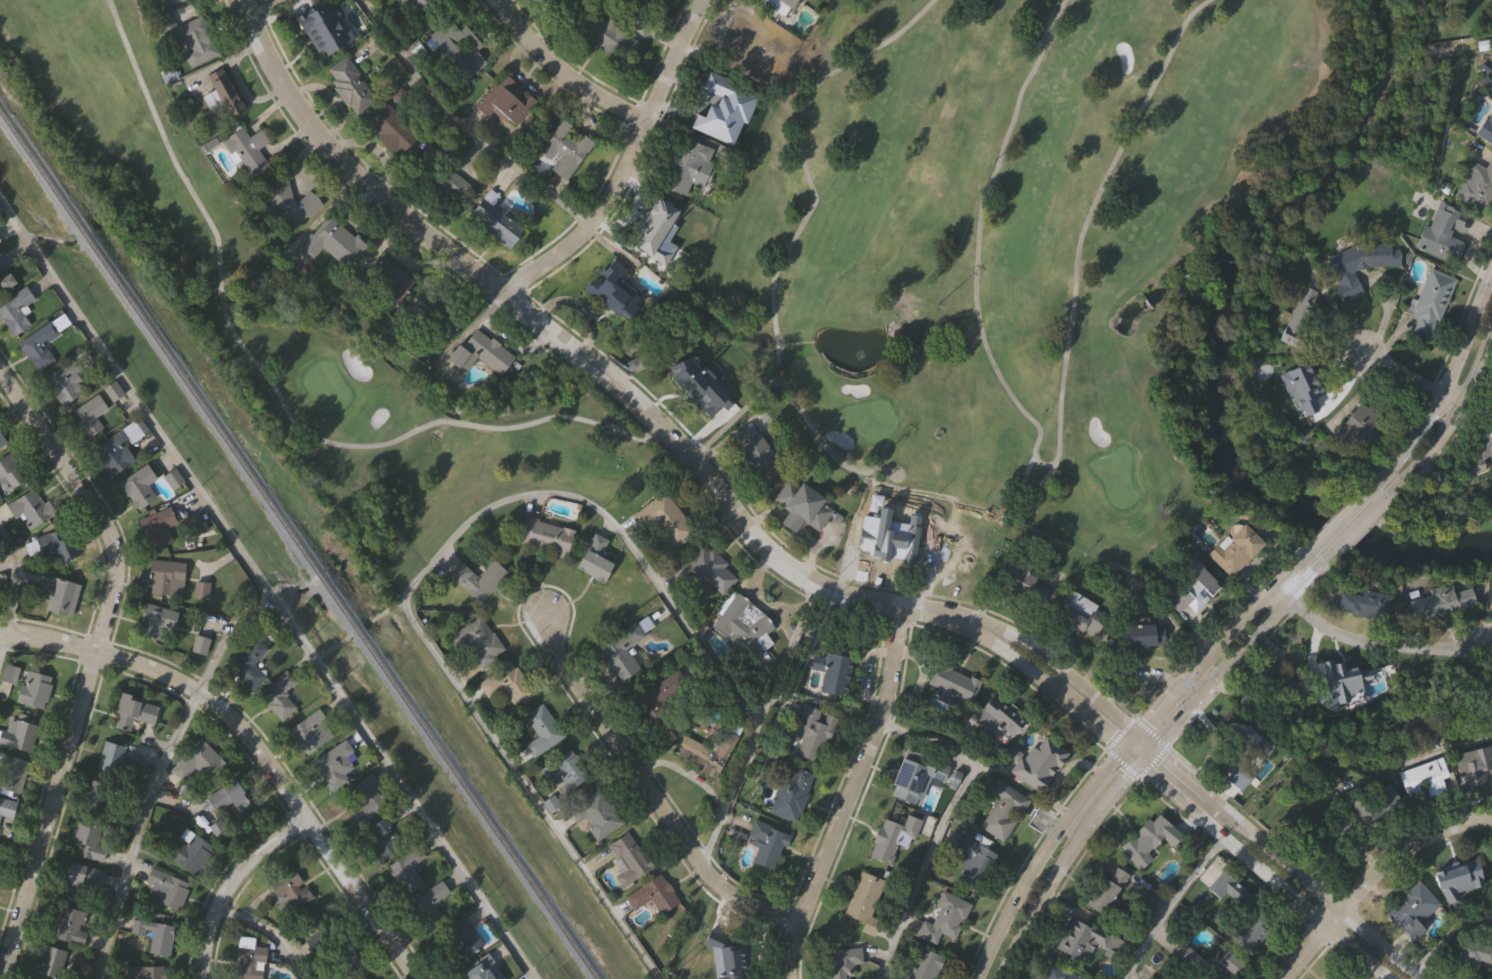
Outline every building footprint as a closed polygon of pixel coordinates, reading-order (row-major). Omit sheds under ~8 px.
[(292,17),(317,0),(326,0),(350,36),(319,57),(292,17)] [(422,12),(399,0),(428,0),(422,12)] [(762,3),(764,0),(793,0),(781,17),(762,3)] [(626,59),(575,32),(587,10),(638,37),(626,59)] [(481,44),(474,50),(484,60),(462,80),(425,39),(453,13),(481,44)] [(188,66),(179,45),(175,46),(168,28),(200,15),(216,54),(188,66)] [(739,70),(719,58),(739,25),(759,37),(739,70)] [(325,69),(343,55),(376,97),(354,114),(326,80),(331,76),(325,69)] [(471,105),(502,70),(535,99),(511,126),(492,108),(484,117),(471,105)] [(222,71),(241,108),(223,117),(215,102),(206,107),(200,95),(211,89),(206,79),(222,71)] [(690,114),(708,71),(727,80),(709,122),(690,114)] [(383,104),(418,138),(398,159),(363,125),(383,104)] [(1474,134),(1491,106),(1491,145),(1474,134)] [(592,140),(565,179),(549,168),(553,161),(536,149),(558,116),(592,140)] [(266,165),(247,177),(222,137),(240,125),(246,135),(259,127),(267,140),(256,147),(266,165)] [(666,169),(681,135),(714,150),(698,183),(666,169)] [(1490,157),(1491,158),(1491,188),(1478,210),(1451,193),(1472,160),(1484,167),(1490,157)] [(431,183),(444,165),(469,183),(456,201),(431,183)] [(279,176),(296,199),(309,189),(320,204),(288,229),(259,192),(279,176)] [(681,211),(652,255),(626,239),(655,194),(681,211)] [(522,227),(509,246),(481,227),(495,208),(522,227)] [(1413,244),(1422,225),(1428,228),(1438,208),(1456,217),(1448,234),(1463,241),(1453,264),(1413,244)] [(299,245),(327,213),(364,244),(345,267),(320,246),(312,256),(299,245)] [(1399,264),(1365,265),(1353,269),(1360,293),(1340,299),(1325,255),(1363,242),(1395,241),(1398,249),(1399,264)] [(22,281),(0,295),(0,254),(6,250),(16,265),(13,267),(22,281)] [(620,320),(583,288),(611,256),(625,269),(616,279),(639,298),(620,320)] [(415,282),(396,310),(388,304),(394,295),(368,277),(382,259),(415,282)] [(1455,277),(1428,339),(1403,328),(1430,266),(1455,277)] [(16,334),(0,310),(0,304),(28,284),(37,296),(22,307),(33,322),(16,334)] [(1292,313),(1299,285),(1316,289),(1302,346),(1276,339),(1283,311),(1292,313)] [(21,340),(65,312),(73,324),(46,341),(56,357),(39,368),(21,340)] [(511,356),(497,374),(467,351),(454,368),(443,360),(471,325),(511,356)] [(701,413),(664,377),(687,353),(701,366),(694,373),(718,397),(701,413)] [(78,372),(89,388),(65,405),(45,377),(77,354),(86,366),(78,372)] [(1308,361),(1325,407),(1301,415),(1285,370),(1308,361)] [(98,416),(106,426),(93,436),(74,411),(100,392),(111,406),(98,416)] [(1386,423),(1360,455),(1332,433),(1358,401),(1386,423)] [(1466,467),(1491,414),(1491,460),(1485,456),(1477,472),(1466,467)] [(11,443),(0,448),(0,420),(11,443)] [(784,466),(763,483),(726,439),(747,421),(784,466)] [(137,460),(114,475),(96,447),(119,433),(137,460)] [(139,510),(121,481),(149,462),(159,477),(150,483),(159,497),(139,510)] [(186,480),(175,488),(166,476),(177,468),(186,480)] [(801,521),(794,533),(779,524),(788,510),(773,500),(787,477),(834,505),(818,531),(801,521)] [(56,514),(32,529),(23,514),(18,518),(9,504),(38,486),(56,514)] [(695,532),(663,557),(631,514),(662,490),(695,532)] [(169,526),(175,541),(154,549),(142,518),(173,506),(179,522),(169,526)] [(516,546),(521,517),(571,526),(566,555),(516,546)] [(1261,544),(1229,577),(1208,556),(1240,523),(1261,544)] [(68,524),(82,552),(63,562),(59,554),(50,559),(40,538),(68,524)] [(607,540),(599,557),(611,563),(602,582),(574,568),(592,532),(607,540)] [(912,564),(859,555),(863,532),(916,542),(912,564)] [(27,544),(37,539),(42,549),(32,554),(27,544)] [(716,600),(680,566),(701,544),(737,578),(716,600)] [(987,564),(980,581),(936,565),(943,548),(987,564)] [(1016,586),(997,575),(1008,556),(1027,567),(1016,586)] [(476,576),(490,558),(505,570),(479,602),(446,575),(457,561),(476,576)] [(153,560),(192,562),(191,580),(175,579),(174,594),(151,593),(153,560)] [(1185,620),(1163,598),(1197,563),(1219,585),(1185,620)] [(75,614),(48,608),(55,576),(82,582),(75,614)] [(1474,606),(1401,625),(1396,605),(1429,596),(1427,589),(1450,583),(1452,591),(1468,587),(1474,606)] [(1390,597),(1388,610),(1381,609),(1379,618),(1334,611),(1338,588),(1390,597)] [(1067,592),(1106,611),(1092,638),(1054,620),(1067,592)] [(712,624),(737,594),(774,625),(764,636),(770,642),(754,660),(712,624)] [(161,638),(138,633),(146,602),(182,611),(178,628),(164,624),(161,638)] [(446,636),(482,613),(505,650),(479,666),(472,655),(474,654),(465,640),(454,648),(446,636)] [(597,646),(645,615),(653,628),(624,647),(638,669),(619,681),(597,646)] [(1118,648),(1118,624),(1163,624),(1163,648),(1118,648)] [(191,650),(196,634),(209,637),(204,654),(191,650)] [(252,663),(265,675),(252,689),(226,664),(253,635),(266,648),(252,663)] [(850,658),(842,697),(818,692),(827,653),(850,658)] [(510,660),(533,694),(513,708),(501,689),(486,699),(475,683),(510,660)] [(979,681),(968,706),(926,688),(937,663),(979,681)] [(16,666),(14,680),(0,678),(3,664),(16,666)] [(43,708),(16,701),(25,668),(52,676),(43,708)] [(296,681),(283,691),(296,707),(282,719),(258,691),(285,668),(296,681)] [(664,700),(674,715),(654,728),(633,699),(677,669),(688,685),(664,700)] [(1380,693),(1324,710),(1317,687),(1372,670),(1380,693)] [(1011,736),(979,707),(994,691),(1026,720),(1011,736)] [(132,717),(129,730),(114,727),(118,712),(111,710),(115,692),(159,703),(153,723),(132,717)] [(532,758),(523,745),(536,736),(522,715),(541,702),(564,736),(532,758)] [(836,718),(817,763),(787,750),(806,705),(836,718)] [(286,729),(318,707),(336,732),(304,754),(286,729)] [(29,752),(0,743),(0,733),(7,712),(38,722),(29,752)] [(1229,781),(1199,750),(1223,728),(1231,736),(1240,727),(1262,750),(1229,781)] [(684,737),(713,750),(724,728),(737,734),(715,780),(698,772),(700,767),(675,755),(684,737)] [(1068,752),(1038,792),(1010,771),(1040,730),(1068,752)] [(195,767),(183,780),(170,768),(199,736),(226,762),(208,780),(195,767)] [(348,762),(355,772),(329,788),(312,759),(345,738),(356,757),(348,762)] [(118,774),(96,770),(103,740),(125,744),(118,774)] [(1491,746),(1491,751),(1491,780),(1468,786),(1464,770),(1456,772),(1452,754),(1491,746)] [(537,767),(572,749),(585,775),(550,793),(537,767)] [(948,763),(942,782),(927,778),(919,805),(888,796),(901,750),(948,763)] [(20,793),(0,788),(0,753),(27,760),(20,793)] [(1446,777),(1441,778),(1445,790),(1407,802),(1398,770),(1440,758),(1446,777)] [(797,821),(771,813),(786,765),(812,773),(797,821)] [(387,804),(356,824),(336,794),(370,772),(379,786),(376,788),(387,804)] [(231,801),(215,812),(205,796),(232,777),(247,799),(235,807),(231,801)] [(996,797),(987,792),(994,778),(1028,797),(1003,841),(979,827),(996,797)] [(82,809),(87,780),(122,786),(117,815),(82,809)] [(620,822),(593,838),(582,821),(578,824),(567,808),(599,788),(620,822)] [(11,817),(0,815),(0,796),(15,800),(11,817)] [(1137,870),(1118,844),(1159,814),(1171,830),(1144,850),(1151,860),(1137,870)] [(379,859),(361,830),(386,815),(404,843),(379,859)] [(919,819),(913,839),(896,834),(888,863),(867,857),(878,817),(902,824),(905,815),(919,819)] [(162,830),(171,817),(214,847),(195,874),(170,857),(179,843),(162,830)] [(80,843),(73,841),(78,818),(100,823),(96,840),(106,842),(101,860),(77,854),(80,843)] [(787,833),(773,870),(750,861),(757,842),(745,837),(753,819),(787,833)] [(652,866),(626,886),(599,851),(625,831),(652,866)] [(965,855),(954,849),(961,835),(991,851),(971,887),(953,877),(965,855)] [(422,882),(401,896),(382,868),(416,845),(424,856),(411,865),(422,882)] [(85,900),(58,882),(74,857),(101,874),(85,900)] [(1444,904),(1434,870),(1476,859),(1485,892),(1444,904)] [(1098,874),(1104,878),(1112,865),(1127,874),(1103,916),(1081,903),(1098,874)] [(189,882),(179,910),(157,902),(161,891),(149,887),(156,869),(189,882)] [(842,915),(857,870),(883,879),(871,915),(878,918),(873,935),(858,930),(861,921),(842,915)] [(658,914),(648,899),(632,910),(623,896),(658,872),(677,900),(658,914)] [(274,875),(299,876),(299,889),(308,890),(308,905),(286,904),(287,895),(273,894),(274,875)] [(445,920),(428,931),(408,902),(440,879),(449,892),(433,903),(445,920)] [(1411,940),(1384,912),(1416,881),(1438,903),(1417,924),(1423,929),(1411,940)] [(969,902),(953,938),(938,932),(933,942),(915,934),(922,918),(928,921),(941,890),(969,902)] [(315,927),(306,913),(323,902),(333,915),(315,927)] [(80,944),(49,936),(58,904),(89,912),(80,944)] [(1231,940),(1249,912),(1267,924),(1257,940),(1262,943),(1254,954),(1231,940)] [(482,946),(452,964),(434,934),(465,916),(482,946)] [(1082,959),(1057,949),(1070,917),(1118,937),(1112,951),(1089,942),(1082,959)] [(167,955),(127,948),(132,918),(172,924),(167,955)] [(264,946),(263,978),(234,978),(235,937),(253,937),(253,946),(264,946)] [(1457,938),(1491,944),(1489,964),(1454,959),(1457,938)] [(34,971),(42,943),(66,950),(58,978),(34,971)] [(740,943),(741,978),(702,978),(701,970),(718,969),(717,944),(740,943)] [(1242,965),(1232,977),(1212,958),(1222,946),(1242,965)] [(334,950),(356,947),(360,973),(338,976),(334,950)] [(850,964),(852,978),(826,978),(823,950),(858,947),(859,963),(850,964)] [(940,954),(932,978),(900,978),(902,972),(908,973),(917,947),(940,954)] [(486,951),(505,978),(470,978),(462,967),(486,951)] [(1046,961),(1084,978),(1038,978),(1046,961)] [(164,965),(164,978),(141,978),(141,977),(128,977),(128,964),(164,965)]
